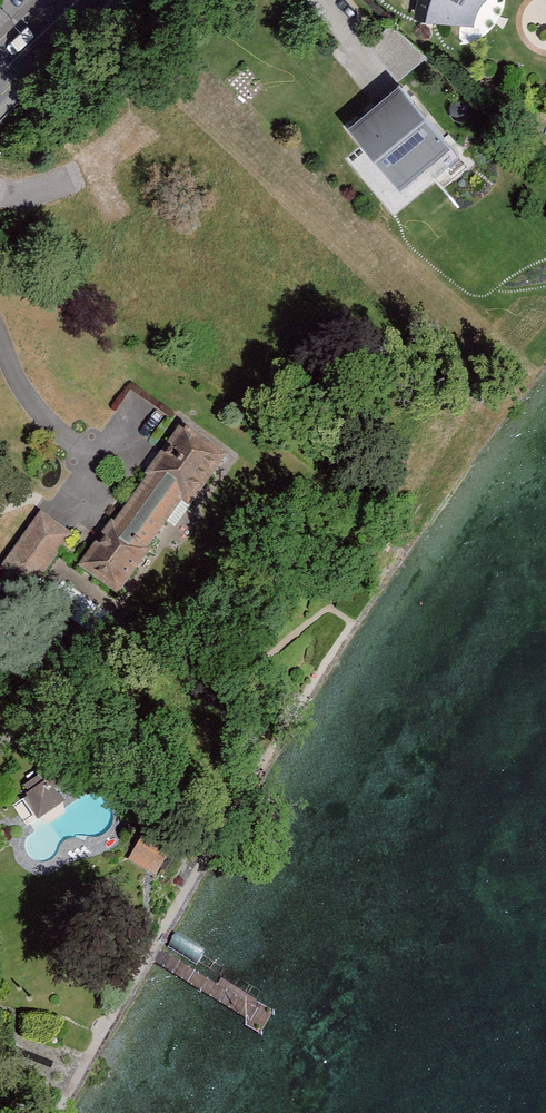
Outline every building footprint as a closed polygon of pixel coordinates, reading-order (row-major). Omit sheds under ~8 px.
[(464,27),(468,4),(473,0),(421,0),(417,18),(464,27)] [(366,46),(398,84),(427,59),(391,26),(366,46)] [(400,193),(452,149),(400,88),(348,132),(400,193)] [(98,524),(64,575),(106,603),(175,501),(184,506),(217,457),(172,427),(104,528),(98,524)] [(36,513),(0,565),(0,580),(23,595),(65,533),(36,513)] [(20,793),(37,818),(61,802),(44,776),(20,793)]
